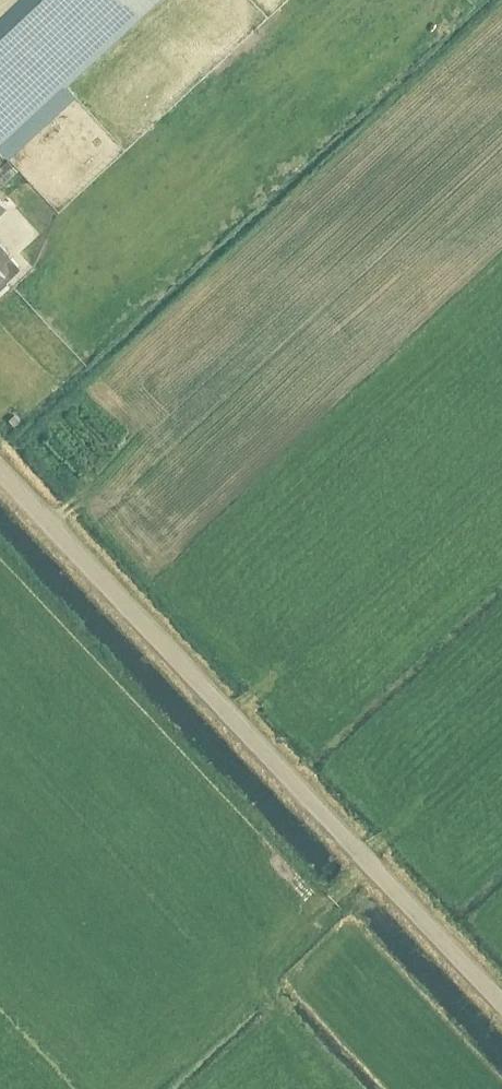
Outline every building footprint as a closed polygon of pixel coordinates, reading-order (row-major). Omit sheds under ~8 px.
[(150,0),(0,0),(0,139),(150,0)] [(10,253),(0,242),(0,262),(10,253)]
